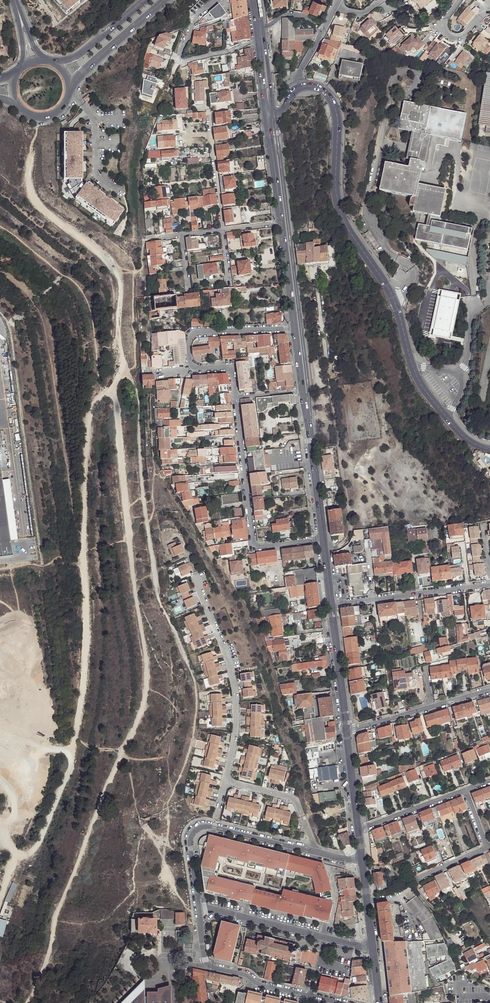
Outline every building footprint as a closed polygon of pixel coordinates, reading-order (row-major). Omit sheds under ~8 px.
[(63,6),(64,5),(68,11),(80,1),(82,0),(58,0),(63,6)] [(245,0),(231,0),(233,20),(247,16),(245,0)] [(310,11),(311,11),(318,14),(320,9),(322,4),(314,1),(311,8),(310,11)] [(219,4),(200,18),(196,24),(198,25),(220,18),(220,20),(221,22),(227,20),(226,13),(219,4)] [(305,5),(302,12),(309,15),(311,11),(310,11),(311,8),(310,8),(306,6),(305,5)] [(467,7),(456,21),(466,28),(476,14),(468,8),(467,7)] [(250,40),(247,16),(233,20),(234,27),(236,42),(238,41),(250,40)] [(294,19),(283,19),(282,53),(294,53),(294,42),(294,31),(294,28),(295,20),(294,19)] [(234,27),(233,20),(226,22),(225,26),(225,33),(231,32),(230,28),(234,27)] [(370,20),(360,30),(368,39),(369,40),(379,30),(375,26),(370,20)] [(353,26),(351,32),(353,32),(359,27),(357,24),(354,23),(353,26)] [(330,41),(339,43),(341,38),(342,38),(343,33),(344,29),(335,26),(332,36),(331,35),(330,41)] [(396,26),(386,35),(394,44),(404,35),(400,31),(396,26)] [(301,42),(313,42),(313,31),(300,31),(294,31),(294,42),(294,53),(301,53),(301,42)] [(200,32),(194,32),(192,43),(195,44),(198,44),(199,42),(205,42),(206,33),(200,32)] [(165,34),(158,36),(158,38),(166,41),(166,42),(169,43),(171,37),(170,36),(165,34)] [(480,36),(474,44),(483,51),(483,50),(486,53),(489,48),(489,47),(487,45),(489,43),(480,36)] [(158,38),(157,41),(155,46),(163,49),(166,42),(166,41),(158,38)] [(412,38),(402,47),(409,54),(414,48),(418,52),(425,46),(421,42),(418,45),(414,41),(412,38)] [(330,41),(324,39),(321,45),(322,45),(333,50),(338,51),(340,48),(342,44),(339,43),(330,41)] [(435,41),(427,51),(431,54),(439,59),(446,50),(440,46),(435,41)] [(347,45),(342,44),(340,48),(361,55),(363,49),(347,45)] [(483,51),(474,44),(472,46),(481,53),(483,51)] [(333,50),(322,45),(319,55),(330,59),(333,50)] [(338,51),(333,50),(330,59),(334,61),(338,51)] [(146,52),(141,67),(147,69),(149,65),(159,69),(162,59),(148,53),(146,52)] [(294,53),(282,53),(282,62),(292,62),(294,62),(294,53)] [(464,53),(455,64),(461,69),(462,69),(464,67),(471,58),(464,53)] [(252,56),(245,57),(237,58),(238,63),(239,63),(239,66),(240,70),(240,74),(254,72),(252,56)] [(341,62),(338,77),(341,77),(353,80),(359,82),(362,67),(341,62)] [(191,65),(192,68),(193,75),(196,74),(203,73),(202,68),(197,69),(196,64),(195,64),(193,64),(191,65)] [(487,75),(480,125),(486,126),(485,133),(489,134),(489,75),(487,75)] [(195,82),(195,102),(203,102),(203,85),(206,85),(206,81),(202,81),(202,82),(195,82)] [(174,90),(175,109),(187,109),(186,99),(185,99),(184,89),(174,90)] [(230,92),(217,93),(218,103),(231,102),(230,92)] [(218,103),(217,93),(209,94),(210,104),(218,103)] [(461,139),(466,115),(419,105),(404,101),(398,129),(411,132),(409,145),(406,160),(410,160),(408,169),(404,168),(385,164),(379,191),(398,195),(412,198),(410,200),(409,207),(413,208),(412,213),(429,216),(432,217),(439,218),(445,191),(417,185),(421,171),(418,171),(419,163),(424,163),(430,136),(461,142),(461,139)] [(230,120),(229,116),(229,113),(214,114),(216,125),(230,124),(230,120)] [(171,120),(161,121),(162,130),(172,130),(171,120)] [(295,124),(284,125),(284,140),(296,139),(295,124)] [(226,127),(213,129),(214,140),(228,139),(226,127)] [(69,133),(67,133),(67,140),(64,140),(64,148),(66,148),(66,156),(66,163),(64,163),(63,171),(66,171),(65,178),(68,178),(68,183),(73,192),(76,195),(75,196),(81,201),(79,203),(85,208),(87,206),(93,211),(98,216),(97,218),(103,223),(105,220),(111,225),(120,214),(105,201),(103,199),(102,200),(99,197),(100,197),(98,196),(93,191),(92,193),(90,190),(91,189),(85,184),(84,185),(81,183),(81,171),(79,171),(79,168),(81,168),(81,160),(81,156),(81,155),(81,154),(82,141),(82,133),(74,133),(71,133),(69,133)] [(157,147),(174,147),(174,136),(157,137),(157,147)] [(227,145),(215,146),(217,157),(223,157),(229,156),(227,145)] [(161,152),(161,150),(147,151),(148,158),(161,157),(161,152)] [(228,162),(217,164),(219,174),(220,173),(229,172),(228,166),(228,162)] [(234,177),(225,178),(223,178),(224,191),(236,189),(234,177)] [(167,200),(165,186),(154,188),(155,198),(155,201),(156,201),(167,200)] [(228,195),(221,195),(223,206),(235,205),(234,202),(234,197),(233,194),(228,195)] [(205,206),(216,205),(215,195),(203,196),(203,198),(205,206)] [(196,205),(198,205),(197,197),(188,198),(188,201),(189,206),(196,205)] [(184,198),(174,199),(174,202),(175,208),(175,209),(177,209),(189,207),(189,206),(188,201),(185,202),(184,198)] [(231,210),(233,223),(237,222),(237,223),(241,223),(239,206),(231,207),(231,210)] [(223,211),(225,224),(233,223),(231,210),(223,211)] [(432,217),(429,216),(428,218),(426,227),(419,226),(416,240),(425,242),(467,252),(471,230),(431,222),(431,218),(432,217)] [(379,245),(369,231),(365,234),(375,248),(379,245)] [(253,240),(252,234),(243,236),(244,247),(255,246),(254,240),(253,240)] [(187,253),(190,252),(199,251),(198,245),(198,241),(196,239),(196,236),(185,238),(187,253)] [(328,262),(327,247),(320,247),(320,236),(313,237),(313,244),(309,244),(307,245),(295,246),(297,266),(305,265),(322,263),(328,262)] [(160,241),(150,242),(150,250),(150,256),(161,255),(161,249),(160,241)] [(335,267),(335,260),(334,247),(327,247),(328,262),(328,268),(335,267)] [(468,257),(426,248),(426,251),(435,259),(466,265),(468,257)] [(151,267),(156,266),(162,265),(161,261),(161,258),(161,255),(150,256),(151,260),(151,267)] [(237,266),(238,273),(238,276),(251,274),(250,271),(250,264),(249,261),(237,262),(237,266)] [(204,278),(209,278),(208,275),(214,274),(217,274),(217,267),(216,263),(203,265),(197,265),(199,279),(204,278)] [(167,293),(166,283),(158,284),(159,294),(167,293)] [(439,289),(430,334),(442,337),(452,339),(461,294),(452,292),(439,289)] [(200,306),(199,297),(199,293),(183,295),(184,297),(185,308),(200,306)] [(216,299),(217,307),(231,306),(229,294),(222,294),(220,294),(216,295),(216,299)] [(153,298),(153,301),(154,311),(159,310),(161,310),(177,309),(176,298),(175,296),(154,298),(153,298)] [(177,309),(185,308),(184,297),(176,298),(177,309)] [(149,309),(149,319),(150,319),(159,318),(159,312),(159,310),(154,311),(153,301),(149,301),(149,305),(150,309),(149,309)] [(271,325),(281,323),(280,318),(281,318),(280,313),(269,314),(271,325)] [(172,349),(173,365),(187,364),(184,332),(178,330),(176,331),(176,332),(177,342),(177,344),(175,344),(171,345),(172,349)] [(158,346),(159,346),(168,345),(171,345),(175,344),(177,344),(177,342),(176,332),(176,331),(157,333),(157,335),(158,344),(158,346)] [(269,335),(256,336),(257,342),(257,348),(270,347),(269,340),(269,335)] [(287,335),(277,335),(278,346),(288,345),(287,342),(287,335)] [(221,346),(223,359),(235,358),(235,354),(234,353),(226,354),(226,352),(225,343),(220,343),(221,346)] [(288,345),(278,346),(280,364),(290,363),(288,345)] [(193,355),(199,354),(209,354),(208,347),(192,348),(191,348),(192,355),(193,355)] [(270,347),(257,348),(258,353),(259,356),(268,355),(269,359),(271,359),(270,347)] [(151,352),(151,360),(151,368),(159,367),(158,362),(158,356),(157,351),(155,351),(151,352)] [(245,362),(236,363),(239,390),(244,390),(249,389),(248,381),(247,379),(246,369),(246,367),(245,362)] [(293,386),(290,365),(275,367),(277,382),(282,381),(285,381),(285,385),(285,386),(286,386),(293,386)] [(199,385),(208,385),(207,383),(206,375),(199,376),(199,385)] [(217,382),(218,385),(224,385),(228,384),(227,375),(216,375),(217,382)] [(142,385),(143,389),(151,388),(151,385),(154,385),(154,382),(153,376),(150,376),(146,376),(141,376),(142,385)] [(192,380),(185,379),(182,392),(182,395),(189,396),(192,380)] [(272,391),(276,390),(275,386),(275,382),(268,383),(269,390),(272,390),(272,391)] [(157,396),(157,400),(159,400),(160,402),(170,401),(171,401),(170,397),(169,397),(169,395),(170,395),(170,390),(168,390),(166,390),(157,391),(157,396)] [(220,405),(230,405),(229,393),(224,394),(224,401),(220,401),(220,405)] [(272,397),(271,397),(272,404),(272,407),(278,407),(278,403),(289,402),(288,395),(272,397)] [(272,404),(271,397),(263,398),(256,398),(256,399),(256,405),(257,408),(257,411),(257,413),(260,413),(262,412),(263,412),(265,411),(266,410),(266,409),(267,408),(267,407),(267,406),(267,404),(272,404)] [(241,405),(242,417),(255,415),(253,405),(251,405),(241,405)] [(155,418),(164,418),(169,418),(168,408),(155,409),(155,418)] [(242,417),(244,430),(256,429),(255,415),(242,417)] [(165,427),(165,421),(164,418),(155,418),(156,427),(158,427),(165,427)] [(176,427),(169,427),(165,427),(158,427),(158,439),(159,439),(169,438),(174,438),(177,438),(176,427)] [(244,430),(245,440),(258,438),(256,429),(244,430)] [(169,441),(169,438),(159,439),(159,450),(160,450),(169,450),(169,441)] [(258,438),(245,440),(246,448),(252,447),(259,446),(258,443),(258,438)] [(259,446),(252,447),(253,452),(253,458),(255,474),(265,473),(263,450),(262,446),(259,446)] [(225,456),(235,455),(234,448),(233,448),(224,448),(224,450),(225,455),(225,456)] [(177,449),(169,450),(160,450),(160,459),(162,459),(173,458),(177,458),(177,449)] [(216,457),(219,456),(225,456),(225,455),(224,450),(219,451),(219,449),(214,449),(214,451),(220,451),(220,455),(216,455),(216,457)] [(0,455),(0,558),(13,556),(11,541),(3,481),(0,455)] [(219,464),(236,463),(235,455),(225,456),(219,456),(219,464)] [(321,457),(323,471),(329,470),(329,471),(332,471),(334,469),(333,464),(332,464),(331,456),(327,456),(326,457),(321,457)] [(249,474),(250,486),(260,485),(262,485),(266,485),(265,475),(265,473),(255,474),(249,474)] [(183,484),(182,476),(172,476),(173,484),(176,484),(183,484)] [(290,486),(297,485),(297,477),(281,479),(282,489),(290,488),(290,486)] [(10,480),(3,481),(11,541),(18,540),(10,480)] [(181,492),(187,491),(186,483),(183,484),(176,484),(176,487),(177,493),(181,492)] [(252,498),(262,497),(262,496),(261,490),(260,487),(260,486),(260,485),(250,486),(252,498)] [(183,501),(189,500),(190,500),(189,493),(189,491),(187,491),(181,492),(182,497),(183,501)] [(263,511),(262,497),(252,498),(254,512),(262,511),(263,511)] [(187,506),(190,506),(189,500),(183,501),(181,501),(187,511),(189,510),(187,506)] [(205,522),(208,521),(206,507),(200,508),(195,509),(197,523),(205,522)] [(328,512),(331,537),(338,536),(344,535),(341,510),(328,512)] [(289,527),(289,523),(288,519),(276,521),(276,525),(271,525),(272,533),(290,531),(289,527)] [(234,539),(247,538),(244,520),(238,521),(232,521),(232,526),(231,526),(232,528),(232,534),(233,534),(234,539)] [(228,523),(220,524),(222,537),(230,536),(228,523)] [(212,525),(213,528),(214,538),(222,537),(220,524),(216,524),(212,525)] [(463,524),(449,525),(449,528),(450,536),(451,536),(459,535),(464,535),(463,524)] [(214,538),(213,528),(212,529),(211,525),(206,526),(204,526),(205,529),(205,530),(205,531),(202,532),(204,538),(206,537),(206,539),(209,539),(214,538)] [(436,527),(426,529),(428,539),(430,539),(437,538),(436,527)] [(477,527),(469,528),(471,543),(477,543),(477,539),(478,539),(477,527)] [(387,528),(369,530),(371,550),(375,549),(376,547),(377,547),(378,546),(377,540),(384,539),(387,555),(378,556),(379,557),(372,558),(373,564),(379,564),(379,561),(392,560),(387,528)] [(426,529),(426,528),(416,530),(418,541),(418,542),(428,540),(428,539),(426,529)] [(411,530),(407,530),(409,542),(418,541),(416,530),(416,529),(411,530)] [(376,547),(375,549),(378,549),(378,556),(387,555),(384,539),(377,540),(378,546),(377,547),(376,547)] [(361,546),(353,547),(354,553),(365,552),(364,540),(360,541),(361,546)] [(167,546),(169,550),(172,549),(175,556),(182,553),(180,550),(182,549),(181,545),(176,547),(175,543),(167,546)] [(220,550),(220,556),(225,556),(229,555),(232,555),(231,548),(230,544),(219,545),(220,550)] [(454,544),(447,545),(447,549),(451,548),(452,558),(460,557),(459,547),(455,548),(454,544)] [(478,545),(471,545),(472,561),(479,560),(479,557),(480,557),(478,545)] [(309,558),(314,557),(312,546),(304,547),(306,559),(309,558)] [(291,549),(292,560),(294,560),(300,559),(302,559),(300,548),(291,549)] [(283,560),(283,561),(286,561),(292,560),(291,549),(282,550),(283,560)] [(256,553),(258,565),(277,562),(278,562),(278,560),(276,551),(256,553)] [(249,555),(248,555),(250,566),(258,565),(256,553),(249,554),(249,555)] [(334,556),(335,567),(347,566),(351,565),(350,554),(334,556)] [(235,557),(229,558),(231,574),(240,573),(239,565),(243,565),(242,560),(235,561),(235,557)] [(430,558),(417,560),(418,574),(427,573),(427,570),(431,570),(431,568),(430,561),(430,558)] [(479,560),(472,561),(474,576),(482,576),(480,564),(479,560)] [(384,563),(385,573),(393,572),(392,565),(392,562),(384,563)] [(392,565),(393,572),(394,576),(401,575),(412,573),(411,563),(409,564),(409,562),(399,563),(400,564),(392,565)] [(189,563),(178,568),(180,573),(182,577),(186,575),(185,573),(188,572),(192,570),(189,563)] [(353,587),(354,597),(362,596),(361,591),(364,591),(362,573),(368,573),(367,563),(351,565),(347,566),(350,587),(353,587)] [(379,564),(373,564),(374,575),(385,573),(384,563),(379,564)] [(457,565),(449,566),(451,577),(462,576),(461,569),(457,569),(457,565)] [(449,566),(431,568),(431,570),(433,582),(451,580),(451,577),(449,566)] [(303,570),(305,585),(317,583),(315,568),(303,570)] [(284,572),(285,578),(294,577),(301,576),(301,570),(286,572),(284,572)] [(303,585),(305,585),(303,570),(301,570),(301,576),(294,577),(295,586),(296,586),(303,585)] [(285,580),(286,587),(289,587),(295,586),(294,577),(285,578),(285,580)] [(186,583),(177,587),(179,591),(182,598),(189,595),(187,591),(186,588),(188,587),(186,583)] [(308,609),(320,607),(319,599),(318,592),(317,583),(305,585),(308,609)] [(289,587),(290,590),(290,591),(291,598),(298,597),(296,586),(295,586),(289,587)] [(482,606),(484,606),(485,618),(489,617),(489,611),(488,602),(489,602),(489,590),(484,591),(480,596),(482,606)] [(189,595),(182,598),(184,604),(186,609),(195,605),(194,601),(192,601),(190,598),(189,595)] [(447,595),(448,600),(437,601),(434,602),(436,614),(439,613),(442,613),(449,612),(454,611),(454,606),(452,595),(447,595)] [(436,614),(434,602),(434,599),(424,600),(426,613),(429,613),(429,614),(436,614)] [(404,612),(416,611),(415,601),(403,602),(404,612)] [(397,614),(396,603),(378,605),(379,618),(398,616),(397,614)] [(360,616),(359,606),(340,609),(341,617),(355,616),(355,617),(360,616)] [(464,615),(464,610),(464,607),(457,607),(457,606),(454,606),(454,611),(455,616),(464,615)] [(470,608),(472,620),(485,619),(485,618),(484,606),(482,606),(470,608)] [(259,612),(260,618),(266,617),(280,615),(282,615),(282,609),(259,612)] [(308,611),(308,613),(309,620),(309,622),(312,622),(322,621),(321,616),(320,610),(308,611)] [(197,622),(201,620),(200,617),(196,618),(194,614),(185,618),(186,621),(188,626),(197,622)] [(280,615),(266,617),(267,621),(271,620),(273,637),(283,636),(282,627),(282,623),(280,615)] [(351,638),(349,627),(361,625),(360,616),(355,617),(355,616),(341,617),(344,639),(351,638)] [(255,618),(262,633),(265,632),(261,623),(262,623),(260,618),(255,618)] [(306,620),(304,620),(306,630),(313,629),(312,622),(309,622),(309,620),(306,620)] [(190,630),(191,633),(200,630),(204,628),(203,624),(199,626),(197,622),(188,626),(190,630)] [(192,637),(194,641),(203,637),(202,633),(206,631),(204,628),(200,630),(191,633),(192,637)] [(203,637),(194,641),(197,649),(206,645),(205,641),(209,639),(207,636),(203,637)] [(358,653),(358,647),(356,637),(351,638),(344,639),(346,654),(358,653)] [(438,638),(439,645),(439,649),(442,648),(446,647),(445,638),(438,638)] [(284,640),(272,641),(272,645),(273,651),(278,651),(278,650),(285,649),(284,640)] [(427,645),(409,649),(409,656),(424,653),(428,652),(427,645)] [(286,654),(286,649),(278,650),(278,651),(280,661),(287,660),(287,656),(286,654)] [(210,653),(201,656),(203,660),(204,664),(213,661),(217,660),(216,656),(212,657),(210,653)] [(360,664),(358,653),(346,654),(347,665),(360,664)] [(468,672),(469,674),(479,672),(477,658),(466,660),(468,669),(468,672)] [(468,669),(466,660),(464,660),(456,661),(458,671),(468,669)] [(204,664),(203,664),(203,667),(204,667),(205,667),(206,671),(220,667),(219,663),(214,665),(213,661),(204,664)] [(306,668),(323,666),(322,661),(320,661),(298,664),(297,664),(298,670),(306,668)] [(459,674),(458,673),(458,671),(456,661),(449,662),(450,666),(451,675),(459,674)] [(441,678),(451,677),(451,675),(450,666),(430,668),(431,679),(441,678)] [(220,667),(206,671),(207,675),(206,676),(207,679),(208,679),(217,676),(216,672),(221,671),(220,667)] [(361,668),(348,670),(350,683),(362,680),(361,668)] [(392,671),(394,686),(400,686),(400,689),(407,688),(406,685),(410,685),(410,686),(411,687),(412,687),(413,687),(414,687),(415,687),(416,686),(417,685),(417,684),(417,683),(417,682),(416,681),(415,680),(414,680),(413,680),(412,674),(405,675),(405,671),(398,672),(398,670),(392,671)] [(244,686),(252,685),(251,678),(250,673),(240,675),(241,679),(243,679),(244,682),(244,686)] [(217,676),(208,679),(209,682),(210,687),(219,684),(218,680),(222,679),(221,675),(217,676)] [(350,683),(351,695),(364,692),(363,680),(362,680),(350,683)] [(279,686),(282,695),(288,694),(292,694),(291,684),(279,686)] [(252,685),(244,686),(245,690),(245,693),(243,694),(244,698),(254,697),(253,692),(252,685)] [(383,692),(371,695),(373,701),(374,701),(377,700),(378,704),(375,704),(377,710),(387,708),(383,692)] [(211,700),(211,703),(221,703),(225,703),(225,699),(221,699),(221,694),(211,695),(211,700)] [(298,709),(303,708),(314,707),(313,704),(312,694),(297,696),(298,707),(298,709)] [(318,699),(321,718),(323,718),(328,717),(334,716),(332,706),(331,698),(318,699)] [(478,701),(481,711),(489,708),(489,698),(478,701)] [(210,703),(210,706),(210,707),(212,706),(212,711),(226,710),(226,706),(221,707),(221,703),(211,703),(210,703)] [(304,718),(304,720),(318,718),(316,703),(313,704),(314,707),(303,708),(304,718)] [(473,703),(463,705),(466,716),(476,713),(473,703)] [(261,706),(251,705),(251,710),(246,710),(246,714),(251,714),(260,714),(261,711),(261,706)] [(466,716),(463,705),(453,708),(457,720),(467,717),(466,716)] [(226,710),(212,711),(212,715),(211,715),(211,719),(212,719),(222,719),(221,714),(226,714),(226,710)] [(448,710),(434,714),(438,725),(450,722),(448,710)] [(246,722),(260,722),(260,718),(261,718),(262,714),(260,714),(251,714),(251,718),(246,718),(246,722)] [(438,725),(434,714),(424,717),(427,728),(433,726),(438,725)] [(307,735),(308,743),(326,740),(325,729),(324,723),(323,718),(321,718),(318,718),(304,720),(304,721),(305,725),(307,735)] [(222,719),(212,719),(212,722),(212,727),(222,727),(222,722),(226,722),(226,719),(222,719)] [(424,731),(420,719),(415,721),(416,723),(410,724),(413,734),(414,734),(416,734),(419,733),(424,731)] [(260,722),(246,722),(245,725),(250,726),(250,730),(260,730),(261,730),(261,727),(261,726),(260,726),(260,722)] [(396,727),(398,740),(409,738),(407,725),(396,727)] [(378,730),(379,733),(380,739),(387,738),(389,738),(392,737),(390,726),(378,730)] [(325,729),(326,740),(333,739),(332,736),(336,736),(335,727),(329,728),(330,728),(327,728),(325,729)] [(250,730),(246,729),(246,733),(250,733),(250,738),(260,738),(260,730),(250,730)] [(356,739),(357,744),(369,742),(368,734),(368,733),(359,735),(356,739)] [(210,740),(209,743),(219,745),(223,746),(224,743),(220,742),(221,737),(211,735),(210,740)] [(483,743),(475,746),(473,746),(475,750),(477,749),(487,746),(486,743),(487,743),(487,741),(483,743)] [(369,742),(357,744),(358,754),(364,753),(371,751),(370,749),(369,742)] [(207,746),(209,747),(208,751),(222,754),(223,751),(218,749),(219,745),(209,743),(208,743),(207,746)] [(477,749),(480,756),(486,754),(489,752),(488,745),(487,746),(477,749)] [(259,748),(249,746),(248,750),(244,749),(243,753),(247,754),(257,756),(258,753),(259,748)] [(473,746),(462,750),(460,751),(459,751),(461,755),(463,755),(466,763),(476,759),(473,751),(475,750),(473,746)] [(222,754),(208,751),(207,755),(205,755),(204,758),(205,758),(215,761),(216,757),(221,758),(222,754)] [(242,756),(241,760),(255,763),(256,759),(257,759),(258,756),(257,756),(247,754),(246,757),(242,756)] [(452,758),(449,759),(453,769),(456,767),(461,765),(457,756),(452,758)] [(215,761),(205,758),(205,761),(203,766),(213,769),(214,764),(218,765),(219,762),(215,761)] [(449,759),(445,760),(441,762),(444,772),(447,771),(453,769),(449,759)] [(255,763),(241,760),(240,764),(244,765),(244,769),(253,771),(254,771),(255,768),(254,768),(255,763)] [(437,774),(432,762),(419,766),(419,767),(421,772),(424,771),(426,776),(427,777),(437,774)] [(368,766),(366,767),(360,768),(362,778),(376,775),(381,774),(380,770),(376,770),(375,765),(368,766)] [(406,765),(398,766),(399,774),(401,773),(406,771),(407,771),(406,765)] [(275,768),(271,767),(269,778),(272,779),(271,783),(275,784),(279,770),(274,769),(275,768)] [(244,769),(239,768),(238,772),(243,773),(242,777),(251,779),(253,771),(244,769)] [(317,768),(309,770),(310,783),(319,782),(317,768)] [(283,771),(279,770),(275,784),(279,785),(280,780),(284,781),(286,771),(283,770),(283,771)] [(415,770),(406,773),(405,773),(406,775),(409,782),(418,779),(415,770)] [(200,778),(199,782),(209,784),(216,786),(217,782),(210,780),(211,776),(201,774),(200,778)] [(403,778),(396,781),(391,783),(394,792),(406,788),(403,778)] [(198,790),(212,793),(213,789),(208,788),(209,784),(199,782),(198,781),(197,785),(199,785),(198,790)] [(380,785),(378,782),(365,787),(367,792),(371,791),(371,792),(377,789),(376,787),(380,785)] [(391,783),(378,787),(380,793),(386,791),(387,794),(387,795),(394,792),(391,783)] [(489,797),(489,787),(481,790),(484,800),(489,797)] [(212,793),(198,790),(197,794),(195,794),(194,797),(195,797),(205,800),(206,796),(211,797),(212,793)] [(477,803),(484,800),(481,790),(471,794),(475,803),(477,803)] [(367,792),(363,792),(364,799),(365,806),(376,805),(375,799),(372,799),(371,792),(371,791),(367,792)] [(320,802),(337,800),(337,799),(336,792),(319,794),(320,802)] [(238,796),(234,795),(233,799),(229,798),(227,808),(231,809),(235,810),(237,800),(238,796)] [(238,811),(238,810),(242,811),(246,797),(242,796),(241,801),(237,800),(235,810),(234,811),(238,811)] [(195,797),(194,801),(193,805),(203,808),(204,803),(208,805),(209,801),(205,800),(195,797)] [(246,797),(242,811),(246,812),(246,813),(249,814),(250,813),(252,804),(248,803),(249,798),(246,797)] [(462,797),(450,802),(454,811),(455,813),(466,809),(462,797)] [(253,799),(252,804),(250,813),(253,814),(258,815),(260,806),(256,805),(257,800),(253,799)] [(450,802),(436,807),(440,816),(449,813),(454,811),(450,802)] [(275,810),(276,806),(272,805),(271,810),(267,809),(265,818),(270,819),(273,820),(275,810)] [(276,820),(280,821),(284,807),(280,807),(279,811),(275,810),(273,820),(273,821),(276,822),(276,820)] [(288,808),(284,807),(280,821),(284,822),(288,824),(291,814),(287,813),(288,808)] [(436,807),(431,809),(434,818),(435,821),(436,823),(441,821),(441,820),(441,818),(440,816),(436,807)] [(431,809),(419,813),(423,823),(434,818),(431,809)] [(414,815),(402,819),(406,829),(407,832),(419,828),(415,818),(414,815)] [(397,821),(388,825),(392,835),(401,831),(397,821)] [(348,832),(347,827),(339,830),(339,835),(348,832)] [(382,827),(372,831),(374,837),(375,840),(385,837),(382,827)] [(346,846),(350,845),(348,832),(339,835),(338,836),(345,847),(346,846)] [(290,856),(210,836),(206,853),(219,857),(220,854),(286,871),(290,856)] [(435,853),(432,846),(421,851),(425,861),(436,856),(435,853)] [(376,855),(378,864),(379,864),(381,864),(390,860),(389,859),(386,860),(385,859),(381,860),(381,861),(379,862),(377,849),(376,849),(376,855)] [(255,887),(251,905),(253,905),(253,902),(259,904),(259,906),(260,904),(268,906),(268,909),(269,906),(277,908),(276,911),(277,911),(277,908),(286,910),(285,913),(286,910),(295,913),(294,915),(295,913),(303,915),(303,917),(304,915),(313,917),(312,920),(313,917),(321,919),(321,922),(322,919),(329,921),(333,904),(329,888),(328,882),(323,865),(290,856),(286,871),(285,876),(295,879),(296,875),(296,872),(316,877),(317,878),(319,884),(316,884),(318,894),(320,893),(321,893),(322,900),(321,900),(297,894),(292,893),(283,891),(283,893),(255,885),(255,887)] [(381,864),(379,864),(379,866),(383,867),(394,863),(395,865),(405,862),(403,856),(398,858),(396,858),(390,860),(381,864)] [(471,861),(468,862),(472,869),(473,871),(473,872),(477,870),(476,867),(487,862),(486,858),(482,860),(480,856),(471,861)] [(218,861),(205,858),(202,867),(205,868),(208,869),(206,879),(209,880),(206,893),(251,905),(255,887),(218,878),(219,874),(215,873),(216,871),(218,861)] [(468,873),(473,871),(472,869),(468,862),(461,865),(465,874),(466,874),(468,873)] [(463,875),(458,866),(449,870),(454,880),(453,880),(454,881),(464,877),(463,875)] [(379,873),(373,874),(375,885),(377,885),(382,884),(381,874),(379,873)] [(451,887),(447,880),(444,873),(435,877),(442,891),(451,887)] [(355,889),(353,878),(342,879),(338,880),(338,883),(339,887),(340,891),(343,890),(355,889)] [(426,893),(429,896),(429,897),(433,894),(439,892),(434,882),(423,886),(423,887),(426,893)] [(17,884),(13,883),(5,901),(9,903),(17,884)] [(416,896),(409,887),(402,890),(410,901),(416,896)] [(461,896),(460,894),(457,889),(455,887),(452,889),(458,898),(461,896)] [(355,889),(343,890),(344,897),(356,896),(355,889)] [(435,939),(443,939),(432,916),(416,896),(410,901),(407,903),(421,922),(427,932),(423,935),(423,941),(435,940),(435,939)] [(352,902),(341,903),(341,905),(343,918),(348,917),(354,916),(352,902)] [(378,904),(380,924),(391,923),(391,919),(391,915),(390,915),(389,903),(378,904)] [(341,905),(338,905),(335,919),(341,918),(343,918),(341,905)] [(169,909),(161,909),(161,919),(176,919),(176,913),(169,909)] [(176,913),(176,919),(176,925),(184,925),(184,921),(184,915),(183,913),(176,913)] [(341,918),(342,926),(355,924),(354,918),(348,919),(348,917),(343,918),(341,918)] [(341,918),(335,919),(335,922),(334,924),(334,926),(342,926),(341,918)] [(138,926),(138,932),(148,932),(148,933),(155,933),(155,919),(149,920),(143,920),(138,920),(138,926)] [(240,927),(225,923),(223,930),(220,929),(217,941),(220,941),(219,945),(216,944),(219,945),(217,952),(214,951),(214,954),(214,959),(222,961),(223,959),(231,961),(234,949),(233,949),(234,945),(235,946),(237,938),(234,937),(235,934),(238,935),(240,927)] [(380,924),(382,942),(384,941),(393,941),(392,931),(393,931),(392,927),(391,923),(380,924)] [(176,936),(176,948),(184,949),(184,936),(176,936)] [(256,940),(257,937),(252,936),(251,940),(247,940),(244,952),(256,955),(257,953),(258,949),(259,949),(257,947),(258,943),(261,941),(256,940)] [(269,957),(270,957),(276,958),(276,959),(277,958),(283,960),(282,961),(283,961),(283,960),(289,962),(290,962),(291,962),(291,961),(290,961),(291,957),(293,949),(294,946),(295,946),(295,945),(294,945),(294,944),(294,945),(287,943),(287,942),(287,943),(281,941),(280,941),(274,940),(274,939),(273,939),(273,940),(266,938),(266,937),(265,937),(258,936),(257,937),(256,940),(261,941),(258,943),(257,947),(259,949),(258,949),(257,953),(261,955),(262,956),(262,955),(269,957)] [(422,940),(406,941),(411,993),(415,992),(427,990),(426,978),(425,978),(423,969),(425,969),(424,957),(422,958),(421,949),(423,949),(422,940)] [(393,941),(384,941),(391,997),(403,995),(408,994),(411,993),(406,941),(393,942),(393,941)] [(489,955),(489,946),(487,941),(474,949),(480,960),(484,958),(485,957),(489,955)] [(444,943),(426,945),(427,958),(430,958),(430,957),(445,955),(447,960),(429,968),(433,976),(434,975),(436,979),(440,978),(439,976),(456,968),(444,943)] [(464,953),(467,952),(466,949),(463,951),(461,948),(455,952),(458,957),(464,954),(464,953)] [(478,961),(478,960),(472,949),(467,952),(464,953),(464,954),(468,962),(470,964),(474,962),(478,961)] [(363,959),(353,961),(352,968),(354,968),(364,966),(364,963),(363,959)] [(148,960),(145,961),(143,963),(142,966),(142,968),(143,970),(145,972),(146,972),(149,973),(151,972),(153,971),(154,968),(155,966),(154,964),(152,962),(150,961),(148,960)] [(483,960),(478,962),(475,964),(474,964),(477,968),(479,972),(486,968),(483,960)] [(273,978),(277,963),(268,961),(264,979),(272,981),(273,978)] [(475,964),(474,962),(470,964),(468,965),(470,967),(471,970),(477,968),(474,964),(475,964)] [(366,976),(364,966),(354,968),(355,978),(366,976)] [(206,971),(193,968),(193,981),(196,1002),(207,1000),(205,976),(206,971)] [(292,985),(302,988),(306,971),(296,968),(292,985)] [(220,975),(209,973),(208,981),(220,983),(220,975)] [(233,978),(220,975),(220,983),(232,985),(233,978)] [(321,977),(318,990),(329,993),(335,994),(338,981),(339,978),(333,976),(332,978),(332,980),(321,977)] [(144,988),(144,980),(121,1002),(129,1002),(144,988)] [(338,981),(335,994),(341,996),(344,984),(344,982),(338,981)] [(344,984),(341,996),(348,997),(349,997),(350,989),(350,986),(344,984)] [(369,1000),(367,986),(358,988),(351,989),(350,989),(349,997),(348,997),(348,998),(366,1002),(369,1000)] [(170,987),(159,990),(159,994),(148,994),(148,997),(144,997),(144,988),(129,1002),(170,1002),(170,987)] [(262,998),(263,995),(248,992),(248,994),(246,1000),(242,999),(243,995),(238,994),(237,996),(236,1002),(261,1002),(262,998)] [(390,1002),(404,1002),(403,998),(403,995),(391,997),(389,997),(390,1002)]
